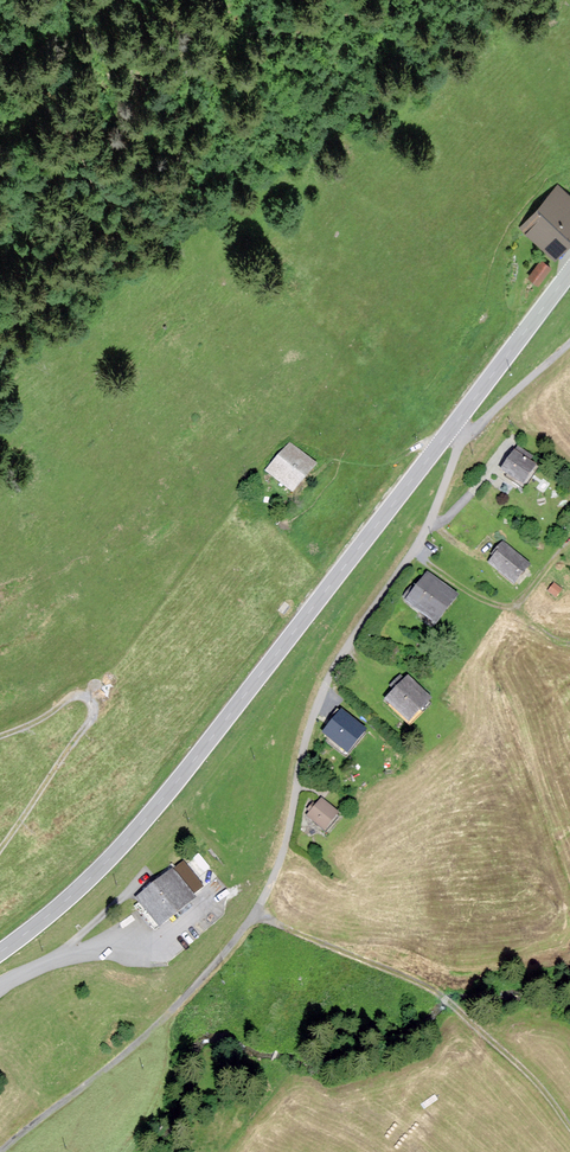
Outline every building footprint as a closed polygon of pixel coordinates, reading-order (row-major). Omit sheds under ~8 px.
[(558,190),(524,228),(556,256),(569,240),(569,200),(558,190)] [(549,265),(541,260),(530,276),(538,281),(549,265)] [(315,464),(290,443),(267,471),(292,491),(315,464)] [(501,470),(523,485),(539,462),(517,447),(501,470)] [(489,563),(514,583),(529,564),(504,544),(489,563)] [(427,573),(408,599),(436,620),(455,595),(427,573)] [(553,581),(547,591),(556,596),(562,587),(553,581)] [(407,677),(386,699),(408,721),(430,699),(407,677)] [(342,711),(324,733),(346,752),(364,730),(342,711)] [(338,812),(321,799),(307,816),(324,829),(338,812)] [(192,898),(171,871),(138,898),(158,924),(192,898)]
